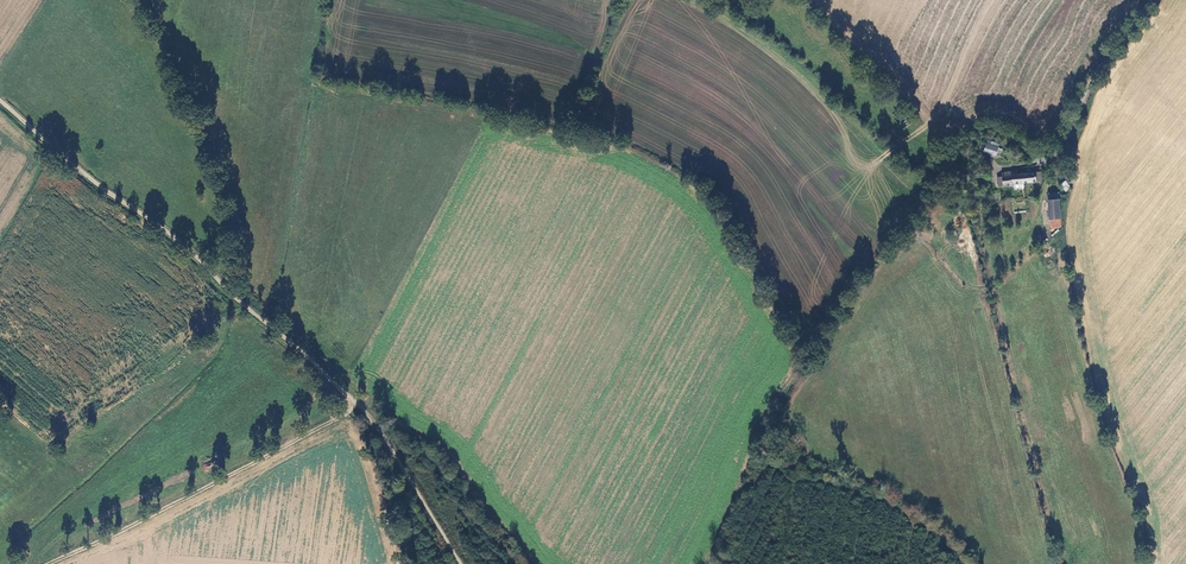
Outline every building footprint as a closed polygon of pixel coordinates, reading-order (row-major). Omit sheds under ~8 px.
[(999,144),(988,140),(984,151),(995,155),(999,144)] [(1024,184),(1022,173),(1017,173),(1017,170),(1002,171),(1003,176),(996,176),(998,186),(1013,185),(1014,189),(1024,188),(1024,184)] [(1040,171),(1022,173),(1024,184),(1042,182),(1040,171)] [(1065,192),(1071,188),(1066,180),(1060,183),(1065,192)] [(1062,226),(1059,193),(1048,193),(1050,227),(1062,226)]
